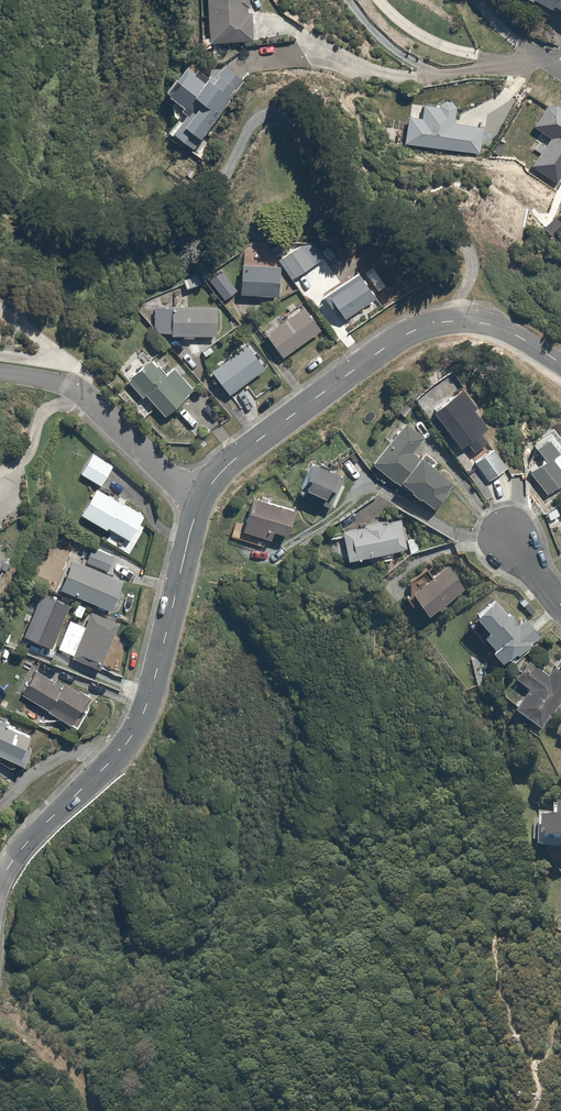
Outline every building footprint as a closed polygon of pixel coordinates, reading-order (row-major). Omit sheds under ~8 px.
[(208,45),(251,43),(248,0),(206,0),(208,45)] [(531,3),(533,0),(550,10),(552,7),(560,12),(560,0),(526,0),(531,3)] [(163,99),(172,105),(171,105),(171,106),(171,107),(171,108),(171,109),(171,110),(171,111),(171,112),(171,113),(171,114),(172,114),(172,115),(172,116),(173,117),(173,118),(174,118),(174,119),(175,119),(175,120),(176,120),(177,120),(177,121),(167,136),(192,153),(242,81),(218,64),(211,74),(201,67),(197,73),(186,66),(163,99)] [(423,102),(421,118),(408,116),(405,145),(480,155),(484,126),(453,122),(455,106),(423,102)] [(560,176),(560,110),(549,102),(531,129),(548,140),(530,167),(555,184),(560,176)] [(301,246),(280,259),(293,279),(314,266),(301,246)] [(241,265),(239,296),(278,299),(280,267),(241,265)] [(199,271),(180,277),(184,291),(203,284),(199,271)] [(358,273),(321,297),(331,312),(337,309),(345,321),(376,301),(358,273)] [(156,334),(170,334),(170,337),(214,338),(214,308),(170,307),(170,310),(157,310),(156,334)] [(263,335),(281,360),(319,333),(301,308),(263,335)] [(209,372),(229,396),(265,368),(245,343),(209,372)] [(140,401),(145,396),(163,418),(191,394),(171,370),(165,376),(143,350),(116,373),(140,401)] [(464,391),(432,415),(459,451),(465,447),(472,456),(488,444),(481,434),(486,430),(472,411),(476,407),(464,391)] [(403,423),(371,466),(433,512),(453,485),(410,453),(422,437),(403,423)] [(528,474),(544,496),(560,483),(560,448),(550,432),(533,445),(545,462),(528,474)] [(95,450),(80,471),(101,486),(116,465),(95,450)] [(492,450),(473,464),(486,483),(506,469),(492,450)] [(314,462),(298,494),(328,509),(344,477),(314,462)] [(97,487),(81,514),(107,529),(109,526),(131,539),(145,515),(97,487)] [(293,512),(251,500),(239,544),(268,552),(273,534),(285,537),(293,512)] [(341,532),(348,563),(409,550),(402,518),(341,532)] [(93,545),(86,562),(109,572),(117,555),(93,545)] [(75,557),(62,589),(113,611),(127,579),(109,572),(86,562),(75,557)] [(408,596),(427,620),(463,591),(444,567),(408,596)] [(50,645),(69,601),(42,590),(23,634),(50,645)] [(496,601),(470,624),(494,650),(490,653),(505,670),(542,636),(525,618),(517,625),(496,601)] [(69,624),(58,648),(99,667),(119,622),(92,611),(84,630),(69,624)] [(513,709),(539,729),(560,700),(560,662),(549,677),(530,662),(516,680),(528,690),(513,709)] [(39,665),(22,695),(73,724),(90,694),(39,665)] [(26,765),(38,734),(0,719),(0,755),(26,765)] [(541,820),(540,854),(560,855),(560,806),(558,806),(557,820),(541,820)]
